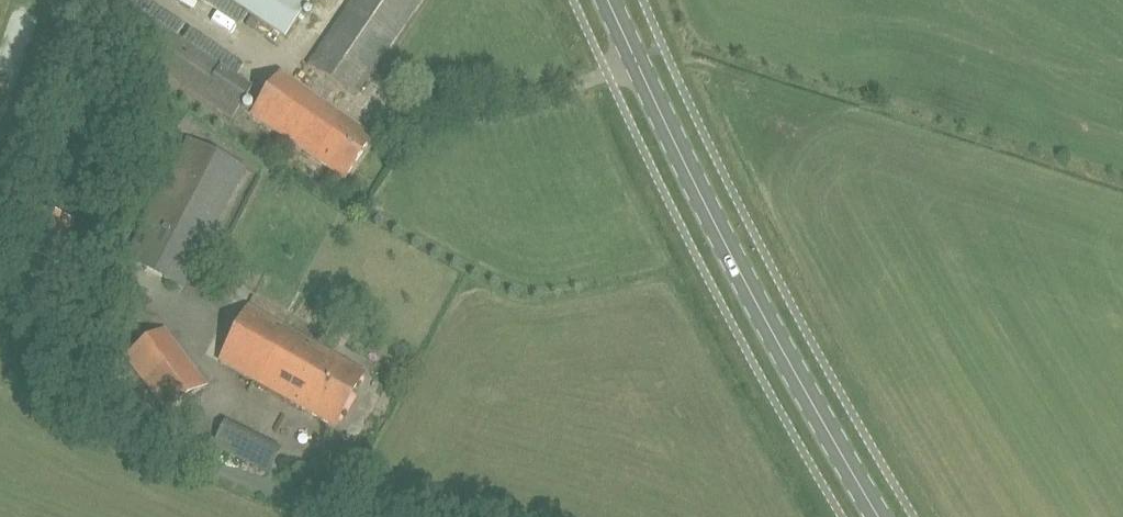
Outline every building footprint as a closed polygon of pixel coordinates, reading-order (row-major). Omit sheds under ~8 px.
[(286,34),(309,0),(236,0),(286,34)] [(357,97),(423,0),(352,0),(308,63),(357,97)] [(114,37),(231,116),(252,85),(135,6),(114,37)] [(346,179),(374,137),(281,73),(252,115),(346,179)] [(185,290),(248,168),(188,136),(124,258),(185,290)] [(335,426),(365,372),(251,307),(220,361),(335,426)] [(170,413),(207,386),(166,330),(128,357),(170,413)] [(281,451),(253,437),(243,459),(270,472),(281,451)]
